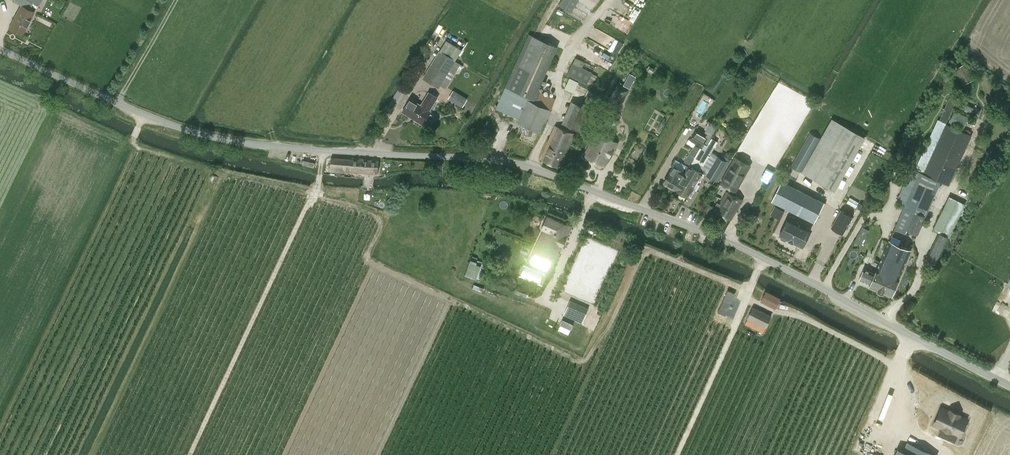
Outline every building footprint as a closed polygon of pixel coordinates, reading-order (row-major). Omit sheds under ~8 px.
[(9,28),(22,35),(34,12),(29,10),(33,1),(38,4),(40,0),(23,0),(20,5),(9,28)] [(559,4),(571,12),(579,0),(562,0),(559,4)] [(624,34),(631,24),(621,17),(614,27),(624,34)] [(529,34),(504,89),(496,108),(519,118),(517,122),(521,124),(518,130),(530,136),(533,129),(540,132),(550,109),(555,98),(538,91),(558,46),(529,34)] [(460,63),(456,60),(462,50),(446,40),(423,78),(439,87),(441,85),(445,88),(460,63)] [(567,74),(587,83),(592,73),(595,66),(576,57),(573,63),(572,63),(567,74)] [(592,73),(587,83),(593,86),(597,76),(592,73)] [(622,83),(629,87),(635,76),(628,73),(622,83)] [(565,89),(573,92),(577,83),(570,79),(565,89)] [(790,105),(796,89),(778,82),(772,97),(790,105)] [(630,90),(617,83),(606,103),(619,110),(630,90)] [(410,99),(403,111),(423,124),(424,122),(426,124),(428,124),(430,124),(432,122),(434,119),(434,118),(433,116),(432,114),(430,113),(431,111),(429,110),(437,97),(429,92),(421,105),(410,99)] [(599,97),(590,93),(585,104),(594,108),(599,97)] [(463,105),(467,99),(459,95),(456,101),(463,105)] [(705,95),(703,99),(712,103),(714,99),(705,95)] [(943,112),(940,119),(941,120),(945,122),(946,122),(947,122),(956,100),(955,100),(955,99),(951,98),(950,98),(949,98),(945,108),(943,112)] [(560,122),(573,127),(581,105),(568,100),(560,122)] [(938,120),(915,169),(909,183),(914,185),(895,228),(916,238),(935,194),(941,181),(949,185),(971,135),(938,120)] [(816,178),(836,189),(860,147),(840,136),(842,132),(828,124),(801,172),(815,180),(816,178)] [(559,168),(574,133),(556,125),(541,159),(559,168)] [(738,129),(733,137),(735,139),(741,142),(745,134),(738,129)] [(604,167),(618,142),(597,131),(584,155),(604,167)] [(695,131),(690,140),(702,147),(704,145),(707,139),(695,131)] [(792,166),(800,171),(819,138),(811,133),(792,166)] [(711,138),(707,146),(712,150),(717,141),(711,138)] [(684,161),(690,165),(700,147),(694,144),(684,161)] [(700,147),(690,165),(701,171),(712,150),(707,146),(704,145),(702,147),(702,148),(700,147)] [(728,161),(731,156),(723,151),(720,156),(728,161)] [(726,161),(717,156),(707,174),(715,179),(713,183),(716,185),(729,164),(726,162),(726,161)] [(751,165),(746,162),(733,156),(719,183),(728,187),(726,191),(724,190),(718,202),(717,202),(713,210),(732,220),(742,198),(733,194),(735,190),(737,191),(751,165)] [(377,173),(378,161),(358,159),(358,160),(331,157),(330,170),(357,172),(377,173)] [(686,172),(690,165),(685,172),(674,165),(664,182),(675,189),(680,192),(685,184),(681,181),(686,172)] [(702,172),(690,165),(686,172),(681,181),(685,184),(680,192),(687,197),(702,172)] [(767,182),(772,170),(765,167),(760,179),(767,182)] [(814,221),(823,200),(778,180),(769,201),(814,221)] [(933,229),(928,240),(934,243),(927,258),(936,262),(943,246),(944,247),(948,236),(950,237),(966,204),(949,196),(933,229)] [(708,218),(713,206),(707,203),(701,215),(708,218)] [(780,219),(785,211),(775,206),(770,214),(780,219)] [(841,210),(831,227),(843,233),(852,217),(841,210)] [(534,253),(530,261),(545,269),(549,260),(555,263),(571,226),(547,215),(542,227),(545,229),(534,253)] [(802,247),(811,229),(788,218),(779,235),(781,236),(782,238),(785,240),(787,239),(802,247)] [(867,234),(869,230),(863,226),(860,231),(867,234)] [(864,269),(860,279),(871,283),(870,286),(878,289),(878,290),(883,292),(892,295),(911,250),(889,241),(875,273),(864,269)] [(470,259),(465,274),(474,278),(480,262),(470,259)] [(725,315),(735,293),(728,290),(718,311),(725,315)] [(776,307),(780,298),(766,291),(761,300),(776,307)] [(566,309),(564,312),(582,321),(584,317),(588,308),(570,300),(566,309)] [(763,332),(771,316),(753,307),(745,323),(763,332)] [(569,334),(573,324),(563,319),(558,329),(569,334)] [(951,409),(950,411),(943,408),(936,425),(959,435),(960,431),(963,433),(967,424),(965,422),(966,419),(960,416),(961,414),(951,409)] [(908,442),(903,451),(898,448),(895,454),(936,454),(908,442)]
